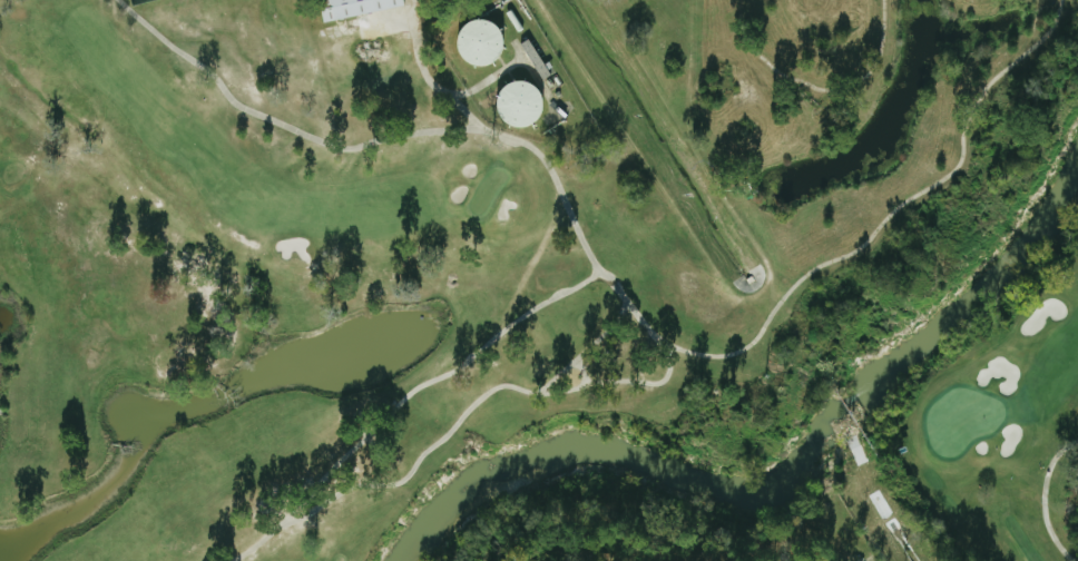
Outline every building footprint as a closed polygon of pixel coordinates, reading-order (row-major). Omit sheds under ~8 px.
[(408,7),(407,0),(330,0),(331,5),(323,7),(326,23),(408,7)] [(505,24),(464,23),(463,65),(504,66),(505,24)] [(505,128),(547,125),(544,83),(502,86),(505,128)]
